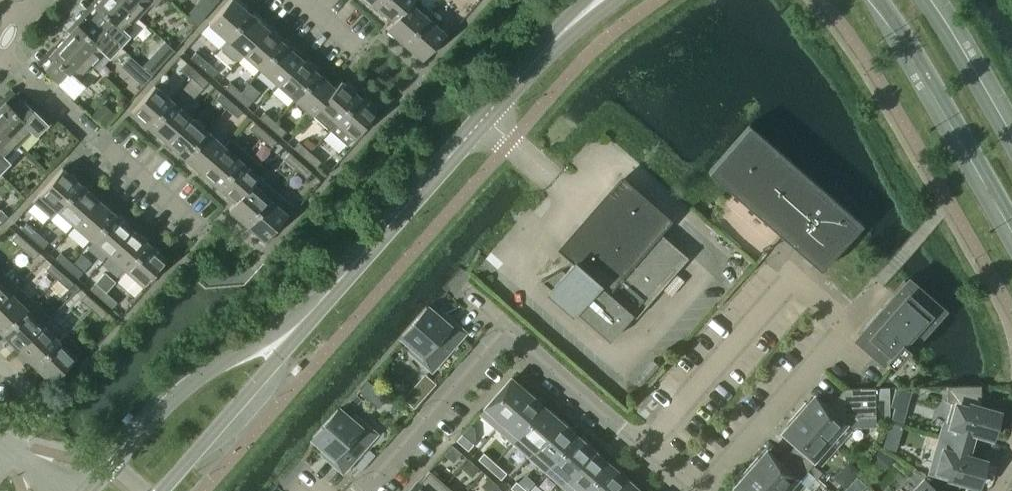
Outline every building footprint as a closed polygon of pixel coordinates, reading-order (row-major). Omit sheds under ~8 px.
[(120,0),(99,0),(94,5),(103,13),(94,22),(119,45),(128,34),(125,31),(138,16),(120,0)] [(138,16),(151,2),(154,5),(159,0),(120,0),(138,16)] [(226,38),(249,12),(235,0),(228,0),(208,23),(226,38)] [(393,20),(393,21),(410,2),(412,0),(381,0),(376,6),(393,20)] [(420,0),(412,0),(410,2),(393,21),(393,20),(386,27),(404,43),(427,17),(432,11),(420,0)] [(266,27),(249,12),(226,38),(221,44),(222,50),(232,59),(239,59),(244,53),(243,53),(266,27)] [(427,17),(404,43),(422,59),(445,32),(427,17)] [(63,39),(93,66),(106,52),(109,55),(119,45),(94,22),(86,32),(77,23),(63,39)] [(243,53),(244,53),(261,68),(283,42),(266,27),(243,53)] [(93,66),(63,39),(49,55),(57,63),(49,73),(73,95),(83,84),(79,80),(93,66)] [(261,68),(278,83),(301,57),(283,42),(261,68)] [(190,57),(201,67),(207,60),(196,51),(190,57)] [(318,72),(301,57),(278,83),(295,98),(318,72)] [(207,60),(201,67),(212,77),(218,70),(207,60)] [(192,77),(197,71),(186,62),(181,67),(192,77)] [(208,81),(197,71),(192,77),(203,87),(208,81)] [(335,87),(318,72),(295,98),(313,114),(319,106),(335,87)] [(313,114),(329,129),(359,95),(341,80),(335,87),(319,106),(313,114)] [(236,96),(241,91),(230,81),(225,87),(236,96)] [(149,126),(172,100),(154,84),(132,111),(149,126)] [(252,100),(241,91),(236,96),(246,106),(252,100)] [(226,107),(232,101),(221,92),(216,98),(226,107)] [(329,129),(330,129),(347,144),(377,111),(359,95),(329,129)] [(0,106),(0,125),(19,144),(32,130),(36,133),(46,123),(45,121),(50,115),(39,104),(33,110),(23,100),(14,109),(5,101),(0,106)] [(149,126),(166,141),(189,115),(172,100),(149,126)] [(242,111),(232,101),(226,107),(237,117),(242,111)] [(270,127),(275,121),(264,111),(259,117),(270,127)] [(207,130),(189,115),(166,141),(184,156),(207,130)] [(261,137),(266,131),(255,121),(250,128),(261,137)] [(286,130),(275,121),(270,127),(281,136),(286,130)] [(707,171),(720,182),(820,270),(862,223),(748,124),(707,171)] [(9,161),(5,158),(19,144),(0,125),(0,170),(9,161)] [(224,145),(207,130),(184,156),(201,171),(224,145)] [(277,141),(266,131),(261,137),(272,147),(277,141)] [(201,171),(218,186),(247,152),(230,137),(224,145),(201,171)] [(304,157),(310,151),(299,141),(294,147),(304,157)] [(321,160),(310,151),(304,157),(316,167),(321,160)] [(218,186),(235,201),(252,182),(252,183),(259,175),(265,168),(247,152),(218,186)] [(284,158),(295,168),(300,162),(290,152),(284,158)] [(300,162),(295,168),(306,177),(311,171),(300,162)] [(56,208),(57,209),(80,183),(62,167),(33,201),(50,216),(56,208)] [(276,190),(259,175),(252,183),(252,182),(235,201),(228,208),(246,224),(276,190)] [(561,268),(540,280),(608,340),(631,313),(635,317),(687,256),(659,232),(671,219),(624,178),(560,251),(573,262),(565,271),(561,268)] [(57,209),(74,224),(97,198),(80,183),(57,209)] [(276,190),(246,224),(264,239),(294,205),(276,190)] [(74,224),(91,239),(114,213),(97,198),(74,224)] [(91,239),(108,254),(131,228),(114,213),(91,239)] [(21,228),(32,238),(37,231),(26,222),(21,228)] [(108,254),(126,269),(148,243),(131,228),(108,254)] [(37,231),(32,238),(43,247),(48,241),(37,231)] [(12,239),(23,248),(28,242),(17,233),(12,239)] [(28,242),(23,248),(33,258),(39,252),(28,242)] [(148,243),(126,269),(119,276),(137,292),(166,258),(148,243)] [(66,267),(71,262),(60,252),(55,258),(66,267)] [(82,271),(71,262),(66,267),(77,277),(82,271)] [(57,278),(62,272),(51,263),(46,269),(57,278)] [(10,292),(17,285),(1,269),(0,270),(0,302),(10,292)] [(73,282),(62,272),(57,278),(68,287),(73,282)] [(887,304),(867,328),(862,334),(883,352),(885,350),(888,353),(884,358),(893,365),(940,311),(904,280),(892,293),(897,298),(889,306),(887,304)] [(90,288),(101,297),(106,291),(95,282),(90,288)] [(17,285),(10,292),(0,302),(0,330),(2,332),(26,308),(34,301),(17,285)] [(106,291),(101,297),(112,307),(117,301),(106,291)] [(80,299),(91,308),(96,302),(86,293),(80,299)] [(2,332),(18,348),(43,324),(50,317),(34,301),(26,308),(2,332)] [(96,302),(91,308),(102,318),(108,312),(96,302)] [(426,307),(401,334),(417,348),(413,352),(431,367),(462,331),(450,321),(447,325),(426,307)] [(18,348),(34,364),(59,340),(43,324),(18,348)] [(66,332),(59,340),(34,364),(51,381),(83,349),(66,332)] [(480,412),(497,427),(527,392),(518,384),(516,385),(509,379),(480,412)] [(942,435),(969,443),(972,430),(992,436),(999,413),(981,408),(980,384),(946,385),(946,400),(952,400),(942,435)] [(799,415),(835,446),(850,428),(847,425),(855,415),(875,415),(875,387),(845,387),(827,408),(815,397),(799,415)] [(497,427),(513,441),(542,408),(535,402),(537,400),(527,392),(497,427)] [(894,406),(891,418),(903,422),(906,410),(894,406)] [(352,421),(337,408),(312,436),(333,454),(330,458),(342,469),(373,433),(356,417),(352,421)] [(542,408),(513,441),(529,455),(535,448),(536,448),(560,421),(550,412),(549,414),(542,408)] [(819,464),(835,446),(799,415),(783,432),(796,443),(787,453),(807,470),(815,460),(819,464)] [(529,455),(546,470),(575,437),(568,431),(569,429),(560,421),(536,448),(535,448),(529,455)] [(473,443),(461,433),(456,439),(467,450),(473,443)] [(969,443),(942,435),(932,471),(978,484),(985,461),(965,456),(969,443)] [(546,470),(562,484),(593,449),(583,440),(581,442),(575,437),(546,470)] [(452,445),(444,454),(453,462),(461,453),(455,448),(452,445)] [(880,447),(869,460),(882,471),(893,458),(880,447)] [(570,490),(585,490),(608,466),(600,459),(602,457),(593,449),(562,484),(570,490)] [(749,468),(776,490),(795,490),(802,483),(811,490),(812,490),(820,481),(807,470),(787,453),(779,462),(767,451),(760,459),(758,457),(749,468)] [(489,469),(495,462),(484,452),(478,459),(489,469)] [(469,459),(461,467),(471,476),(479,468),(473,463),(469,459)] [(506,472),(495,462),(489,469),(501,479),(506,472)] [(626,478),(615,469),(614,471),(608,466),(585,490),(614,490),(626,478)] [(749,468),(740,478),(742,480),(735,487),(740,490),(776,490),(749,468)] [(445,484),(429,470),(410,490),(439,490),(445,484)] [(482,485),(489,490),(492,490),(498,484),(493,480),(489,477),(482,485)] [(633,488),(634,486),(626,478),(614,490),(637,490),(633,488)] [(949,479),(947,486),(959,490),(961,482),(949,479)] [(528,490),(516,480),(510,487),(515,490),(527,490),(528,490)] [(925,481),(915,490),(936,490),(925,481)]
